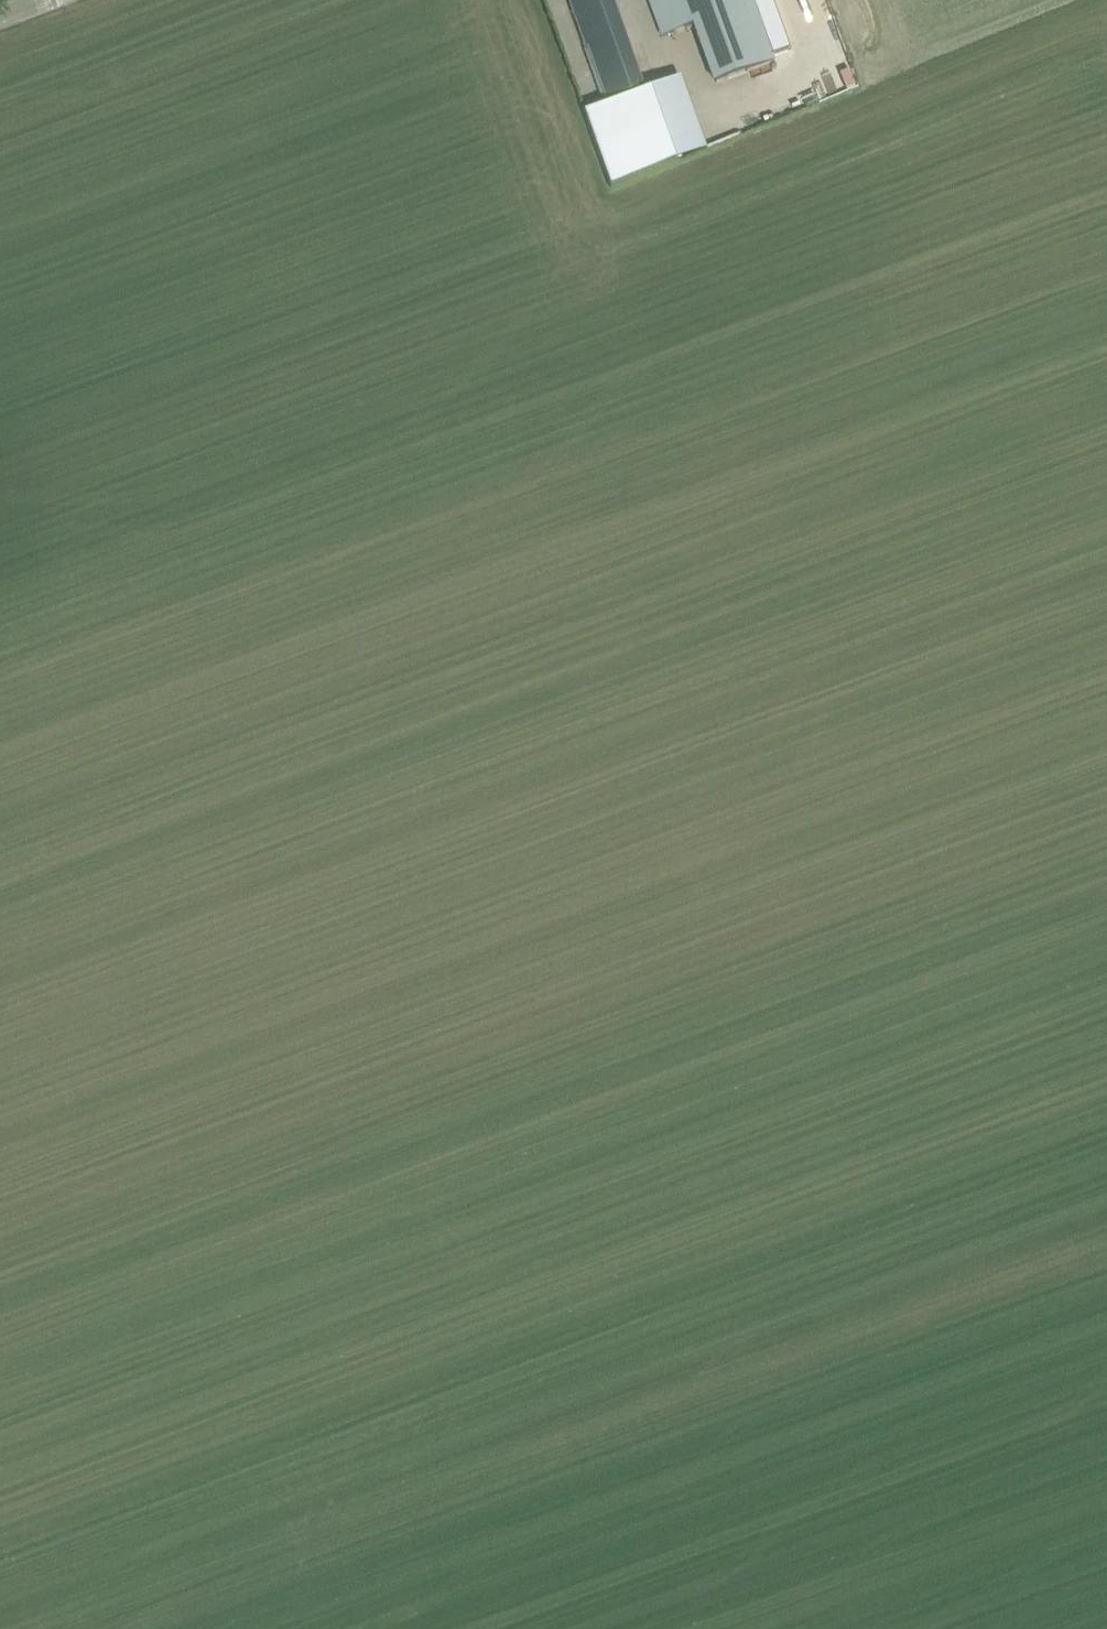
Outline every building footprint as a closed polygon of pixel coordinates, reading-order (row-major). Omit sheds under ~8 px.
[(587,46),(589,45),(609,101),(645,89),(614,0),(571,0),(587,46)] [(666,31),(694,21),(717,83),(775,62),(753,0),(655,0),(666,31)]
